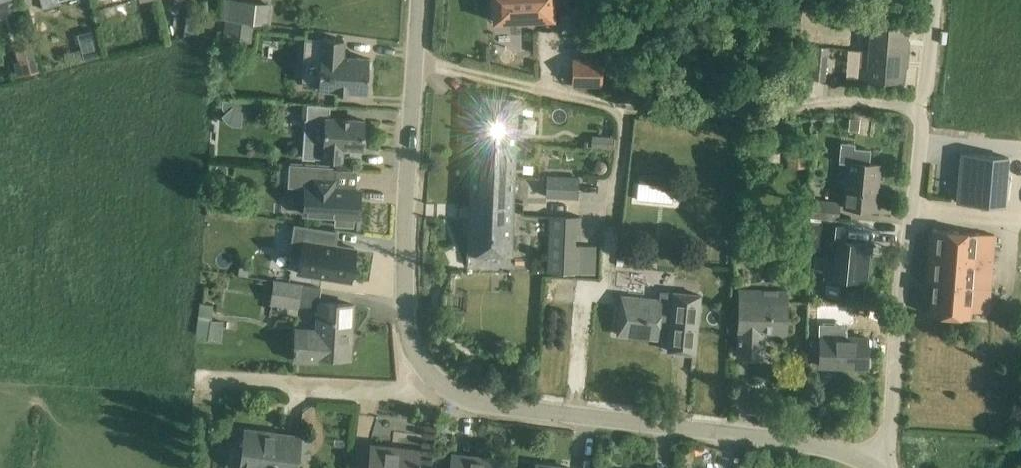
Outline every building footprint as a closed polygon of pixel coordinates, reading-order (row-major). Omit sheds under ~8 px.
[(11,10),(8,0),(0,0),(0,13),(11,10)] [(233,0),(223,0),(222,20),(270,25),(272,4),(233,0)] [(513,20),(554,18),(553,0),(492,0),(493,21),(513,20)] [(817,39),(820,8),(804,7),(801,38),(817,39)] [(861,32),(859,50),(869,51),(908,54),(909,40),(907,40),(908,24),(873,21),(873,19),(863,18),(862,32),(861,32)] [(253,24),(225,20),(223,39),(252,42),(253,24)] [(600,47),(600,35),(588,36),(588,48),(600,47)] [(304,60),(302,82),(319,83),(318,89),(338,90),(338,92),(347,93),(347,91),(367,92),(369,58),(343,56),(344,40),(323,38),(323,39),(317,39),(315,56),(321,56),(320,61),(304,60)] [(13,49),(18,75),(41,70),(35,44),(13,49)] [(859,50),(858,68),(859,68),(858,82),(868,82),(868,80),(904,83),(905,67),(907,67),(908,54),(869,51),(859,50)] [(814,53),(812,79),(826,81),(828,54),(814,53)] [(601,59),(571,59),(571,87),(601,87),(601,59)] [(471,175),(513,177),(517,99),(474,97),(471,175)] [(252,102),(222,100),(222,109),(225,113),(242,112),(242,122),(251,119),(252,102)] [(325,120),(306,119),(304,139),(315,139),(314,158),(324,159),(324,160),(342,161),(343,148),(363,149),(363,147),(365,145),(366,140),(364,137),(365,120),(325,117),(325,120)] [(615,148),(615,135),(593,135),(593,147),(615,148)] [(855,143),(840,142),(839,162),(850,163),(845,206),(873,209),(873,208),(871,207),(873,184),(875,184),(877,165),(869,164),(870,149),(855,148),(855,143)] [(807,152),(788,151),(787,166),(806,168),(807,152)] [(960,153),(956,201),(965,202),(968,202),(972,154),(960,153)] [(336,167),(289,164),(288,187),(305,187),(304,214),(336,216),(335,225),(353,226),(354,217),(358,217),(360,190),(335,188),(336,167)] [(510,254),(513,177),(471,175),(468,252),(510,254)] [(578,178),(547,176),(536,175),(536,178),(547,179),(546,197),(577,198),(578,178)] [(812,201),(811,216),(837,218),(838,203),(812,201)] [(581,217),(551,216),(548,272),(596,274),(598,245),(576,244),(576,232),(580,232),(581,217)] [(809,246),(822,247),(823,235),(824,226),(811,224),(809,246)] [(846,226),(826,224),(824,224),(823,235),(822,247),(822,249),(836,250),(833,277),(846,278),(865,280),(867,262),(864,262),(866,244),(869,244),(870,243),(844,241),(846,226)] [(295,225),(291,252),(301,253),(298,273),(351,281),(356,249),(335,245),(335,243),(330,242),(332,231),(295,225)] [(932,230),(927,282),(933,283),(931,314),(951,316),(969,317),(969,311),(988,312),(991,277),(995,234),(952,231),(932,230)] [(274,280),(270,302),(298,306),(301,285),(274,280)] [(738,354),(738,363),(751,363),(763,364),(763,355),(764,330),(786,331),(787,311),(787,302),(787,291),(777,290),(777,296),(763,296),(763,290),(739,289),(739,301),(738,329),(738,334),(738,354)] [(694,353),(696,333),(700,295),(674,292),(673,302),(622,296),(617,334),(657,338),(658,333),(670,335),(668,350),(694,353)] [(353,304),(319,302),(317,328),(294,326),(293,352),(295,352),(294,359),(316,360),(317,356),(348,358),(349,341),(348,341),(348,333),(351,333),(353,304)] [(846,310),(823,309),(823,302),(808,302),(807,331),(822,331),(822,336),(820,336),(819,365),(867,367),(868,338),(846,337),(846,310)] [(223,323),(199,318),(196,333),(208,335),(207,338),(220,340),(223,323)] [(297,456),(300,437),(299,436),(298,440),(265,435),(265,432),(245,429),(240,467),(296,467),(297,456)] [(419,465),(419,461),(417,461),(418,451),(372,446),(369,467),(419,467),(419,465)] [(499,464),(472,460),(472,457),(452,455),(451,467),(499,467),(499,464)]
